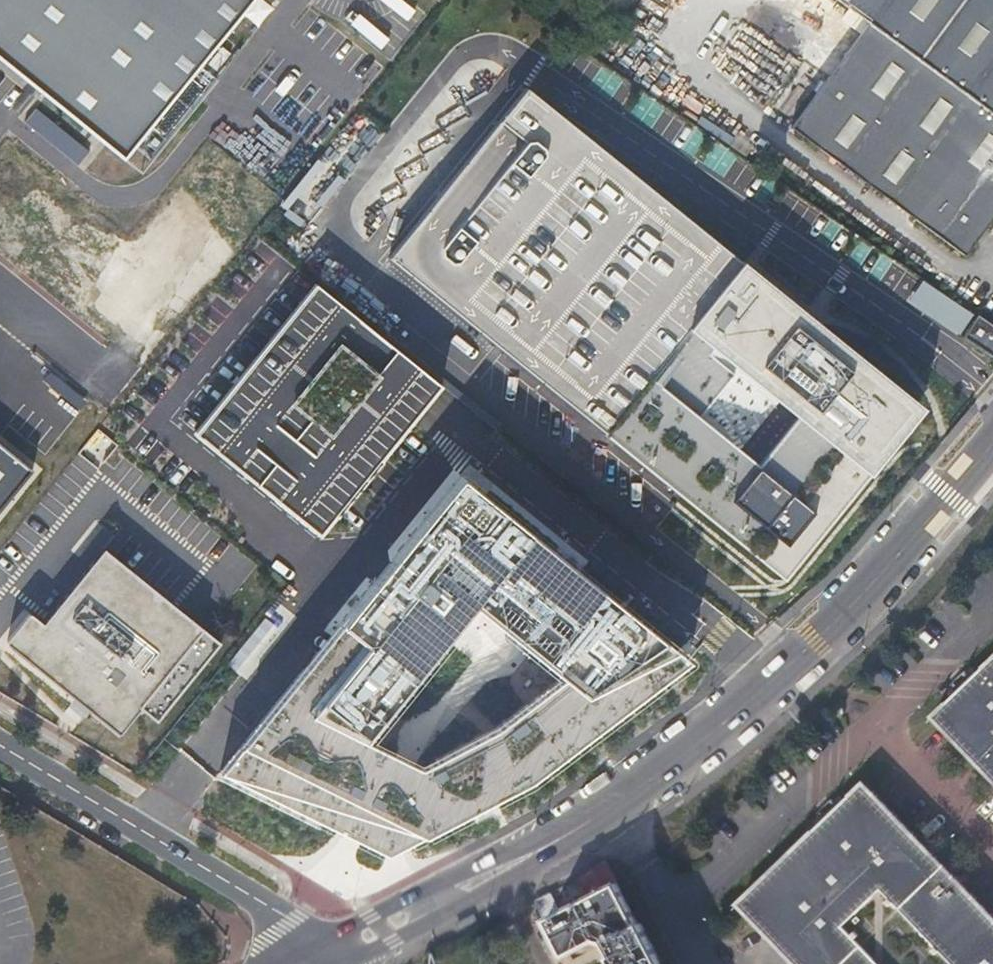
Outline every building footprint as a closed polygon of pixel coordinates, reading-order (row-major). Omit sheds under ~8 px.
[(123,158),(252,0),(0,0),(0,58),(123,158)] [(867,23),(992,116),(992,0),(836,0),(867,23)] [(867,23),(792,127),(967,255),(992,218),(992,116),(867,23)] [(390,259),(603,432),(742,262),(526,90),(390,259)] [(50,139),(58,126),(31,109),(23,122),(50,139)] [(290,224),(316,214),(305,183),(278,193),(290,224)] [(28,222),(0,202),(0,241),(9,248),(28,222)] [(925,407),(742,262),(603,432),(784,579),(925,407)] [(992,353),(992,325),(917,282),(905,303),(992,353)] [(443,386),(315,284),(195,434),(323,536),(443,386)] [(0,446),(0,498),(26,467),(0,446)] [(401,827),(528,784),(684,659),(459,478),(221,770),(401,827)] [(104,549),(42,623),(31,614),(7,643),(120,736),(143,708),(157,719),(219,643),(104,549)] [(992,782),(992,661),(978,675),(972,669),(964,677),(967,681),(956,692),(952,687),(945,694),(951,701),(932,718),(992,782)] [(793,963),(992,963),(992,921),(864,784),(844,802),(838,796),(831,804),(836,810),(826,819),(820,814),(812,822),(817,828),(736,905),(793,963)] [(576,879),(586,900),(546,921),(564,956),(595,941),(604,944),(610,955),(606,958),(609,963),(661,963),(639,922),(637,924),(604,858),(576,879)] [(526,906),(535,922),(560,909),(552,893),(526,906)]
